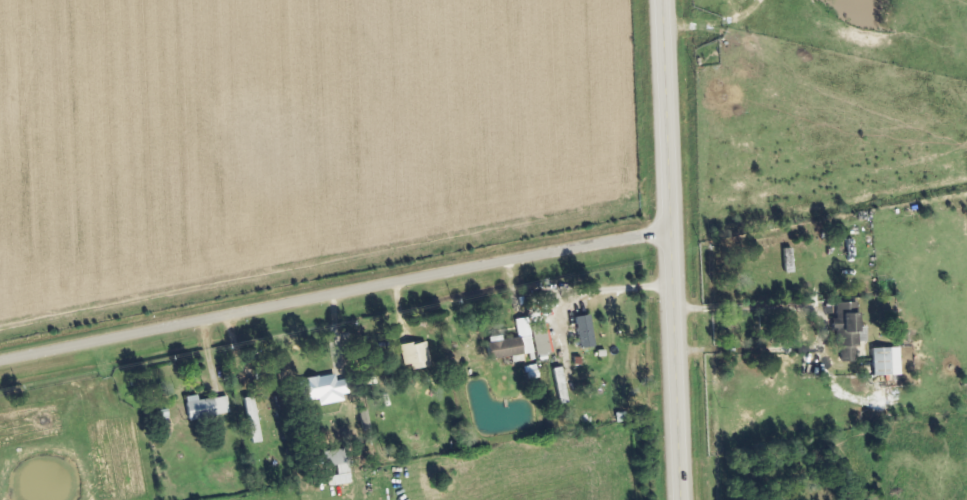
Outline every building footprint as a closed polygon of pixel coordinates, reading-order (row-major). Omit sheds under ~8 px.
[(858,304),(838,304),(838,320),(834,320),(834,333),(841,333),(841,363),(859,363),(858,304)] [(577,318),(580,349),(594,347),(591,317),(577,318)] [(491,361),(512,358),(513,363),(524,362),(523,355),(534,354),(529,319),(517,321),(519,339),(503,341),(502,337),(488,339),(491,361)] [(536,356),(550,355),(547,326),(533,327),(536,356)] [(412,365),(413,371),(432,368),(427,341),(401,346),(405,367),(412,365)] [(873,351),(874,377),(902,376),(901,351),(873,351)] [(554,370),(562,405),(570,403),(562,368),(554,370)] [(342,395),(338,374),(301,382),(305,403),(342,395)] [(229,397),(199,402),(198,396),(186,398),(190,421),(231,415),(229,397)] [(253,444),(263,442),(254,397),(244,399),(253,444)] [(325,466),(342,466),(341,453),(324,453),(325,466)]
